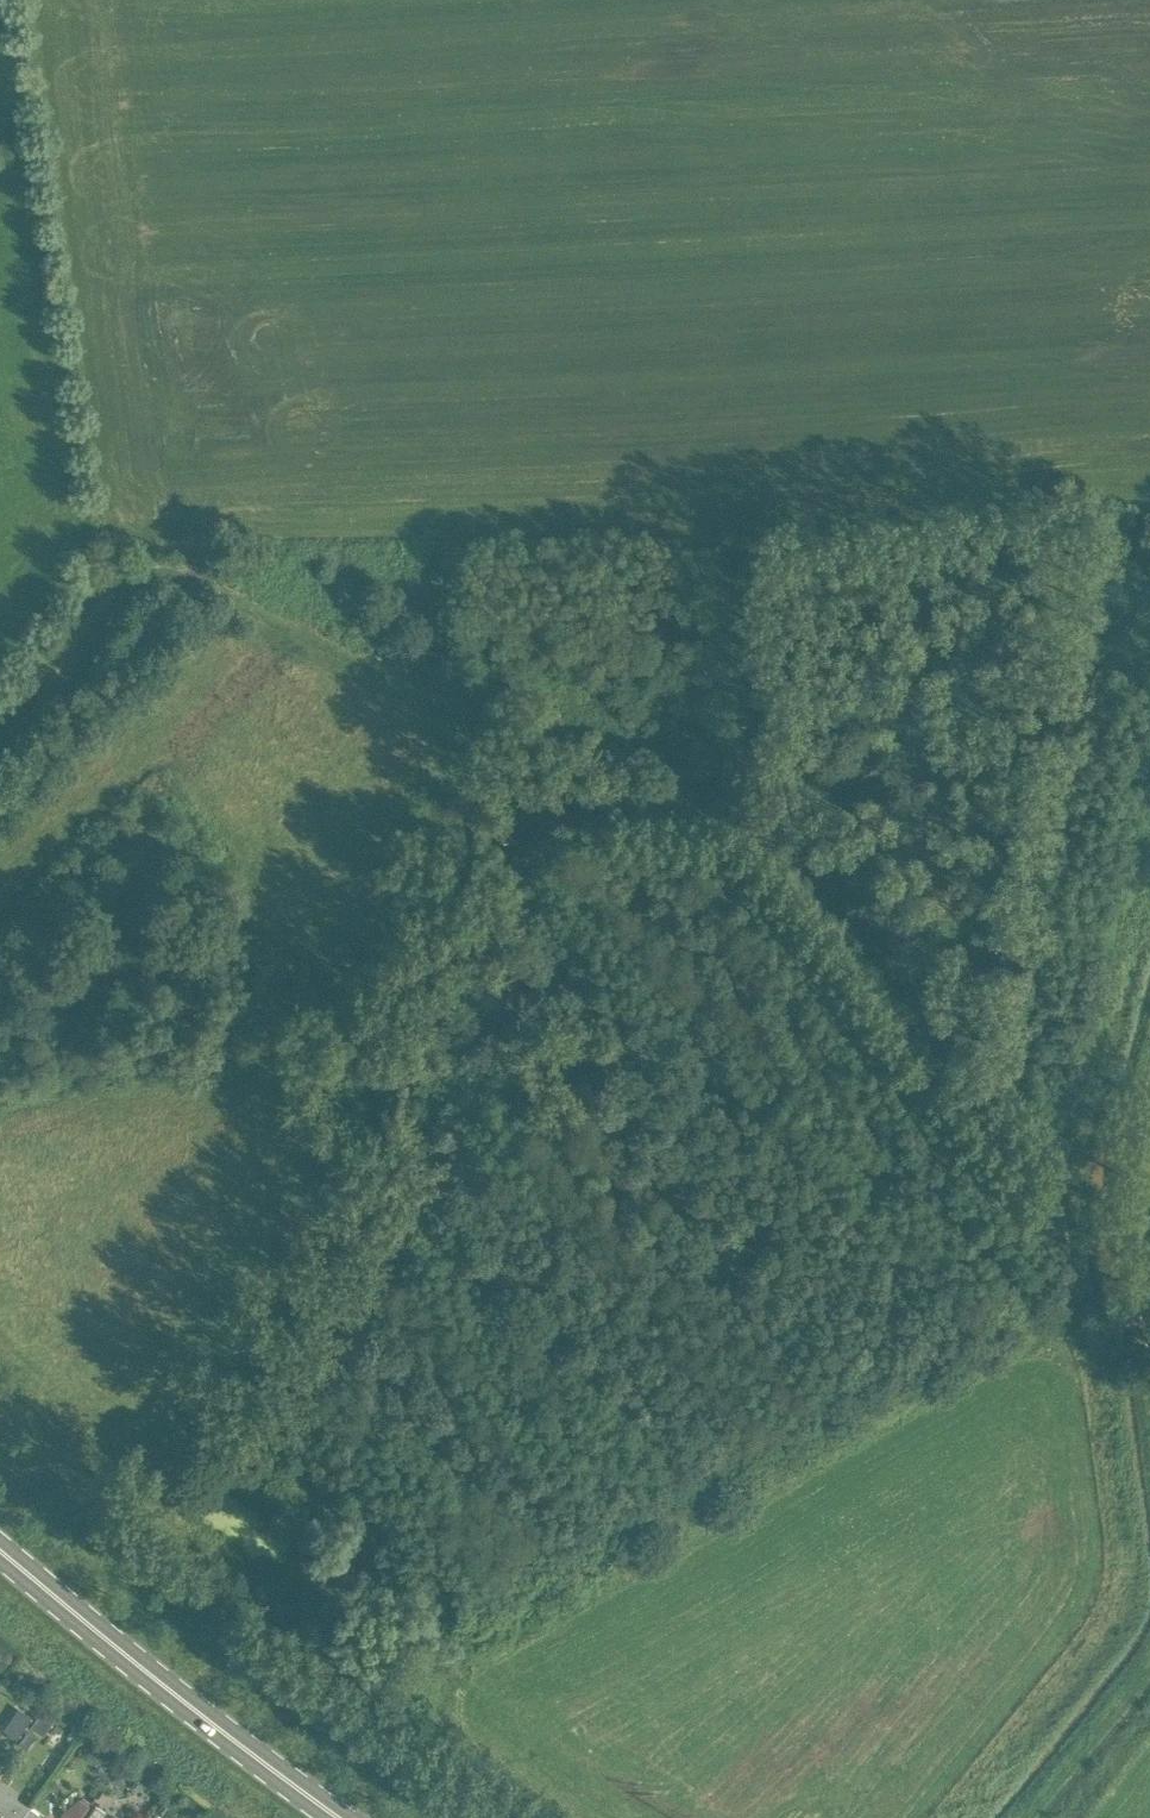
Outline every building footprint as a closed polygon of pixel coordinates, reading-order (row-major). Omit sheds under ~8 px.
[(53,1723),(41,1714),(32,1727),(44,1735),(53,1723)] [(120,1769),(113,1779),(119,1784),(125,1783),(130,1777),(120,1769)] [(64,1817),(81,1817),(90,1805),(80,1797),(62,1812),(64,1817)] [(29,1805),(27,1807),(14,1798),(4,1806),(0,1803),(0,1817),(21,1817),(30,1806),(29,1805)] [(106,1812),(96,1805),(87,1817),(104,1817),(106,1812)] [(43,1817),(29,1807),(30,1806),(21,1817),(43,1817)]
